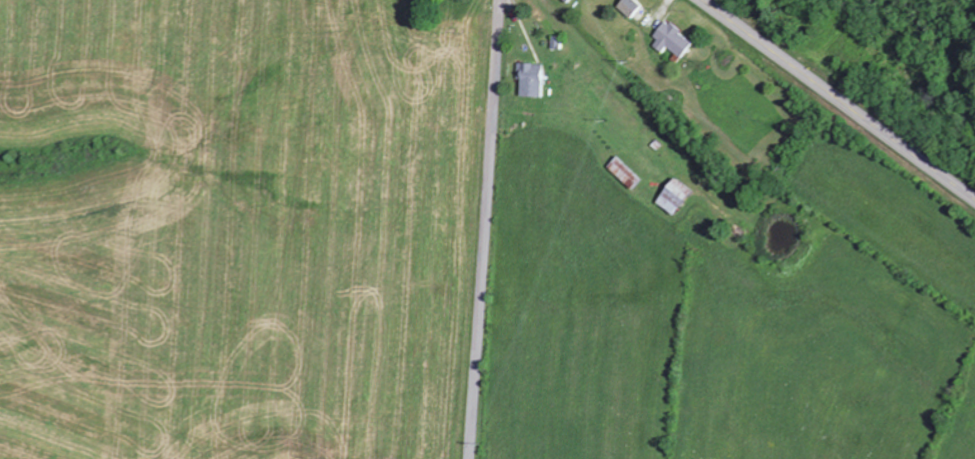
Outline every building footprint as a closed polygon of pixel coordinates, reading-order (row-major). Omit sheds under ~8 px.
[(640,0),(627,0),(621,6),(635,19),(647,6),(640,0)] [(653,44),(665,54),(670,47),(685,59),(698,42),(671,21),(653,44)] [(523,63),(522,96),(546,97),(547,70),(538,70),(539,64),(523,63)] [(612,168),(636,190),(647,179),(623,156),(612,168)] [(679,217),(698,192),(680,178),(661,203),(679,217)]
